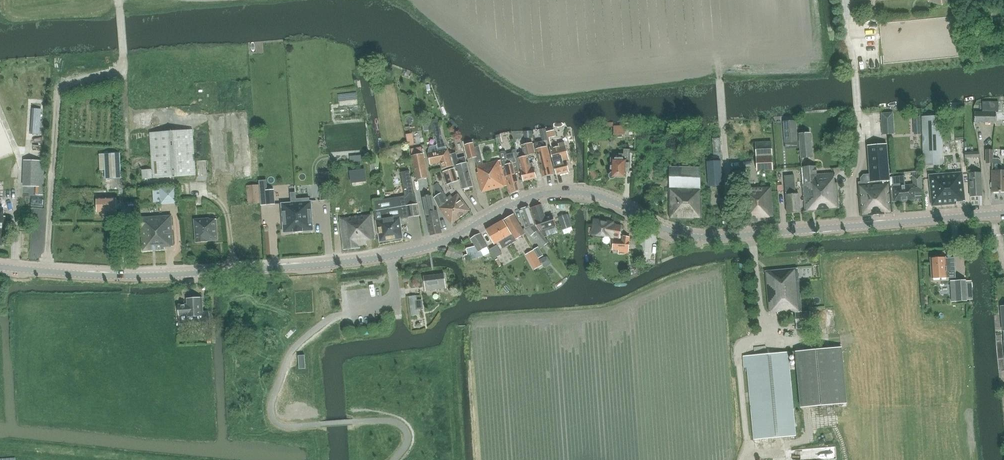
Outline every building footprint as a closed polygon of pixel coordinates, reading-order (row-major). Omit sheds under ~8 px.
[(982,102),(982,105),(982,111),(975,111),(974,122),(995,122),(996,112),(998,112),(998,102),(982,102)] [(924,164),(943,164),(941,115),(922,116),(924,164)] [(795,120),(788,121),(783,121),(785,143),(797,142),(795,120)] [(921,120),(910,120),(910,134),(921,134),(921,120)] [(614,122),(607,122),(604,122),(604,127),(614,127),(614,134),(625,134),(625,130),(635,129),(635,127),(624,127),(624,125),(614,125),(614,122)] [(442,136),(440,123),(433,124),(436,137),(442,136)] [(413,127),(407,128),(409,140),(415,139),(413,127)] [(23,129),(23,143),(32,144),(33,129),(23,129)] [(192,130),(149,132),(152,169),(141,170),(142,179),(195,176),(192,130)] [(800,159),(812,158),(810,133),(799,134),(800,159)] [(534,143),(536,150),(542,177),(552,174),(545,148),(544,148),(543,141),(534,143)] [(525,156),(518,158),(521,170),(523,181),(536,178),(534,168),(533,163),(530,164),(528,156),(535,154),(532,142),(522,145),(525,156)] [(550,147),(556,175),(569,172),(566,160),(569,159),(565,142),(558,144),(559,145),(550,147)] [(771,142),(765,142),(755,143),(757,170),(773,169),(771,142)] [(469,159),(475,158),(479,172),(477,173),(482,192),(507,185),(500,160),(483,164),(479,146),(474,148),(473,143),(471,143),(465,145),(469,159)] [(861,182),(859,182),(861,216),(885,213),(892,213),(891,202),(890,187),(887,144),(868,146),(870,174),(864,174),(860,178),(861,182)] [(410,149),(412,156),(416,180),(428,177),(422,147),(410,149)] [(442,169),(453,166),(448,149),(428,153),(430,164),(440,163),(442,169)] [(505,151),(500,152),(503,165),(510,193),(520,191),(515,174),(519,173),(518,171),(521,170),(518,158),(516,149),(513,149),(512,151),(513,152),(507,154),(506,152),(505,151)] [(629,171),(630,149),(624,149),(624,154),(619,154),(619,159),(612,159),(611,173),(609,175),(609,177),(611,178),(613,178),(615,177),(625,177),(626,171),(629,171)] [(1001,170),(1001,161),(998,158),(993,158),(993,150),(985,150),(986,163),(992,163),(992,171),(991,171),(992,192),(1003,192),(1003,170),(1001,170)] [(456,171),(459,172),(463,188),(472,186),(467,164),(464,161),(459,162),(458,159),(453,160),(456,171)] [(722,185),(720,160),(713,161),(707,161),(709,186),(715,186),(722,185)] [(28,161),(27,186),(37,187),(37,195),(44,195),(45,162),(28,161)] [(805,211),(839,208),(837,183),(834,183),(833,174),(818,176),(817,162),(800,164),(805,211)] [(694,217),(701,217),(700,167),(669,167),(670,219),(694,219),(694,217)] [(447,184),(458,181),(454,168),(445,171),(445,170),(443,171),(447,184)] [(349,171),(351,182),(366,181),(365,169),(349,171)] [(973,173),(973,170),(969,170),(970,196),(983,195),(981,172),(973,173)] [(401,172),(404,196),(374,201),(376,211),(374,211),(378,234),(380,242),(403,238),(400,219),(419,216),(418,204),(417,204),(415,194),(414,195),(412,177),(410,177),(409,171),(401,172)] [(962,172),(960,172),(946,173),(929,175),(932,205),(957,203),(957,201),(965,200),(962,172)] [(787,213),(800,212),(799,194),(796,194),(794,175),(784,176),(787,213)] [(893,187),(890,187),(891,202),(894,201),(915,200),(914,191),(922,190),(922,184),(921,175),(913,175),(914,185),(905,185),(904,181),(904,176),(892,177),(893,186),(893,187)] [(434,191),(435,197),(434,198),(439,208),(451,224),(470,211),(458,194),(446,203),(444,198),(446,197),(443,192),(438,183),(437,177),(433,179),(434,191)] [(261,178),(248,179),(248,198),(262,198),(261,178)] [(179,198),(178,180),(162,181),(162,184),(146,185),(147,204),(171,203),(171,198),(179,198)] [(267,184),(267,197),(275,198),(275,184),(267,184)] [(330,186),(320,186),(321,200),(331,200),(330,186)] [(773,216),(771,186),(741,187),(742,223),(765,221),(765,217),(773,216)] [(442,233),(442,232),(437,210),(435,211),(431,195),(423,197),(431,235),(442,233)] [(117,196),(96,196),(97,210),(117,209),(117,196)] [(311,201),(296,202),(298,232),(313,231),(311,201)] [(296,202),(281,203),(283,233),(298,232),(296,202)] [(555,225),(552,215),(545,217),(541,205),(531,208),(537,225),(541,230),(555,225)] [(539,238),(543,235),(535,226),(529,206),(519,210),(526,229),(531,236),(535,232),(539,238)] [(366,240),(375,239),(372,214),(340,218),(344,250),(360,248),(360,246),(367,245),(366,240)] [(513,214),(486,230),(494,244),(512,234),(515,240),(525,234),(513,214)] [(567,215),(559,217),(563,229),(571,227),(567,215)] [(171,216),(141,218),(143,251),(165,250),(165,247),(173,247),(171,216)] [(218,240),(216,219),(210,219),(209,218),(193,219),(195,242),(207,241),(218,240)] [(593,234),(596,235),(619,240),(621,228),(613,226),(613,224),(596,220),(593,234)] [(656,230),(646,230),(645,253),(656,254),(656,230)] [(480,250),(487,246),(479,234),(471,239),(475,246),(466,248),(468,256),(465,257),(465,259),(469,259),(468,256),(479,253),(481,252),(480,250)] [(629,242),(630,237),(622,235),(621,242),(612,241),(612,248),(628,248),(629,242)] [(497,245),(489,249),(495,258),(502,254),(497,245)] [(451,257),(460,260),(462,255),(459,254),(460,250),(454,248),(451,257)] [(543,267),(533,250),(526,255),(536,271),(543,267)] [(932,278),(955,277),(954,258),(945,258),(945,257),(930,258),(932,278)] [(797,268),(765,271),(769,312),(777,311),(777,313),(795,312),(801,311),(797,268)] [(426,291),(446,288),(444,274),(424,276),(426,291)] [(938,288),(950,288),(949,280),(938,280),(938,288)] [(965,280),(955,281),(956,301),(967,300),(965,281),(965,280)] [(419,314),(416,296),(409,296),(411,315),(419,314)] [(187,299),(187,304),(179,305),(179,316),(188,315),(188,317),(199,316),(199,318),(209,318),(209,311),(202,312),(200,298),(187,299)] [(801,311),(795,312),(797,329),(811,328),(810,311),(801,312),(801,311)] [(754,440),(784,437),(796,436),(788,355),(796,354),(801,407),(846,403),(841,347),(743,356),(744,367),(747,367),(754,440)]
